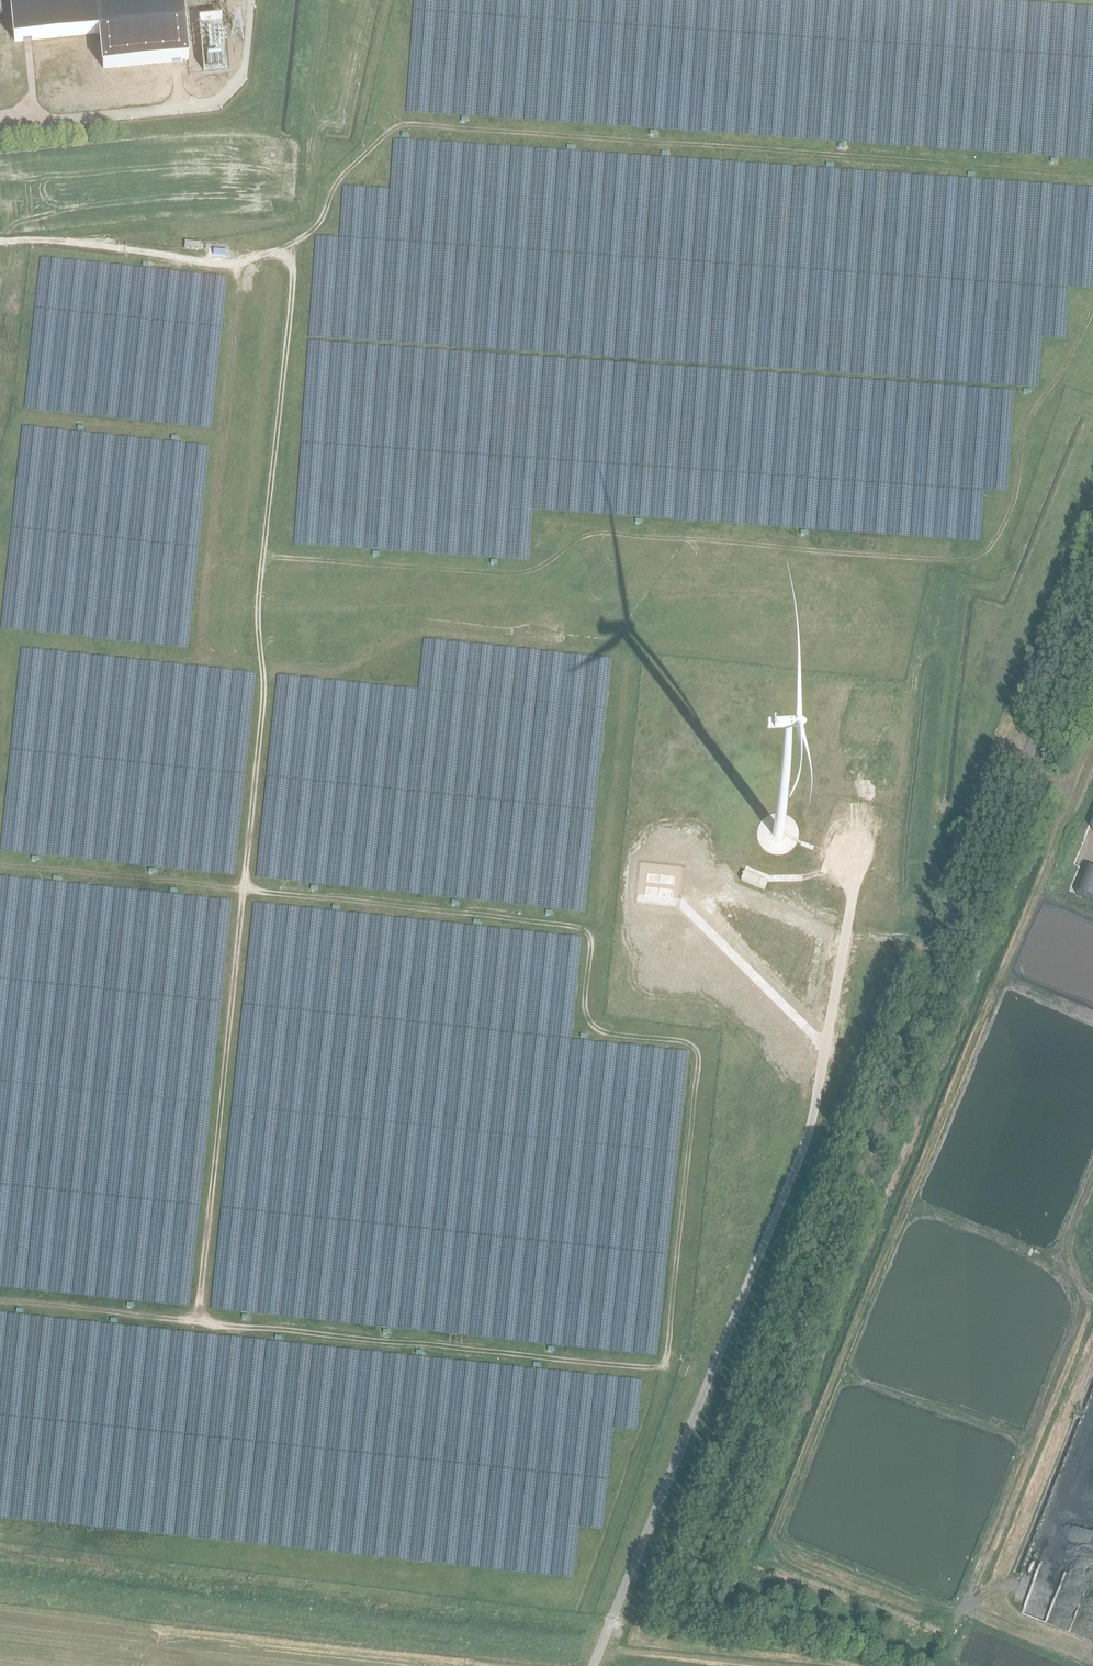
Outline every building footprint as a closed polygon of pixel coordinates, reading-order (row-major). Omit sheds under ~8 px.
[(15,41),(99,33),(102,69),(189,60),(183,0),(11,0),(15,41)] [(201,243),(185,242),(184,249),(200,250),(201,243)] [(772,833),(772,835),(773,837),(774,838),(776,839),(778,840),(780,839),(781,838),(782,836),(783,834),(782,832),(781,830),(779,829),(777,829),(775,830),(774,831),(772,833)] [(744,872),(740,881),(766,891),(769,883),(744,872)]
